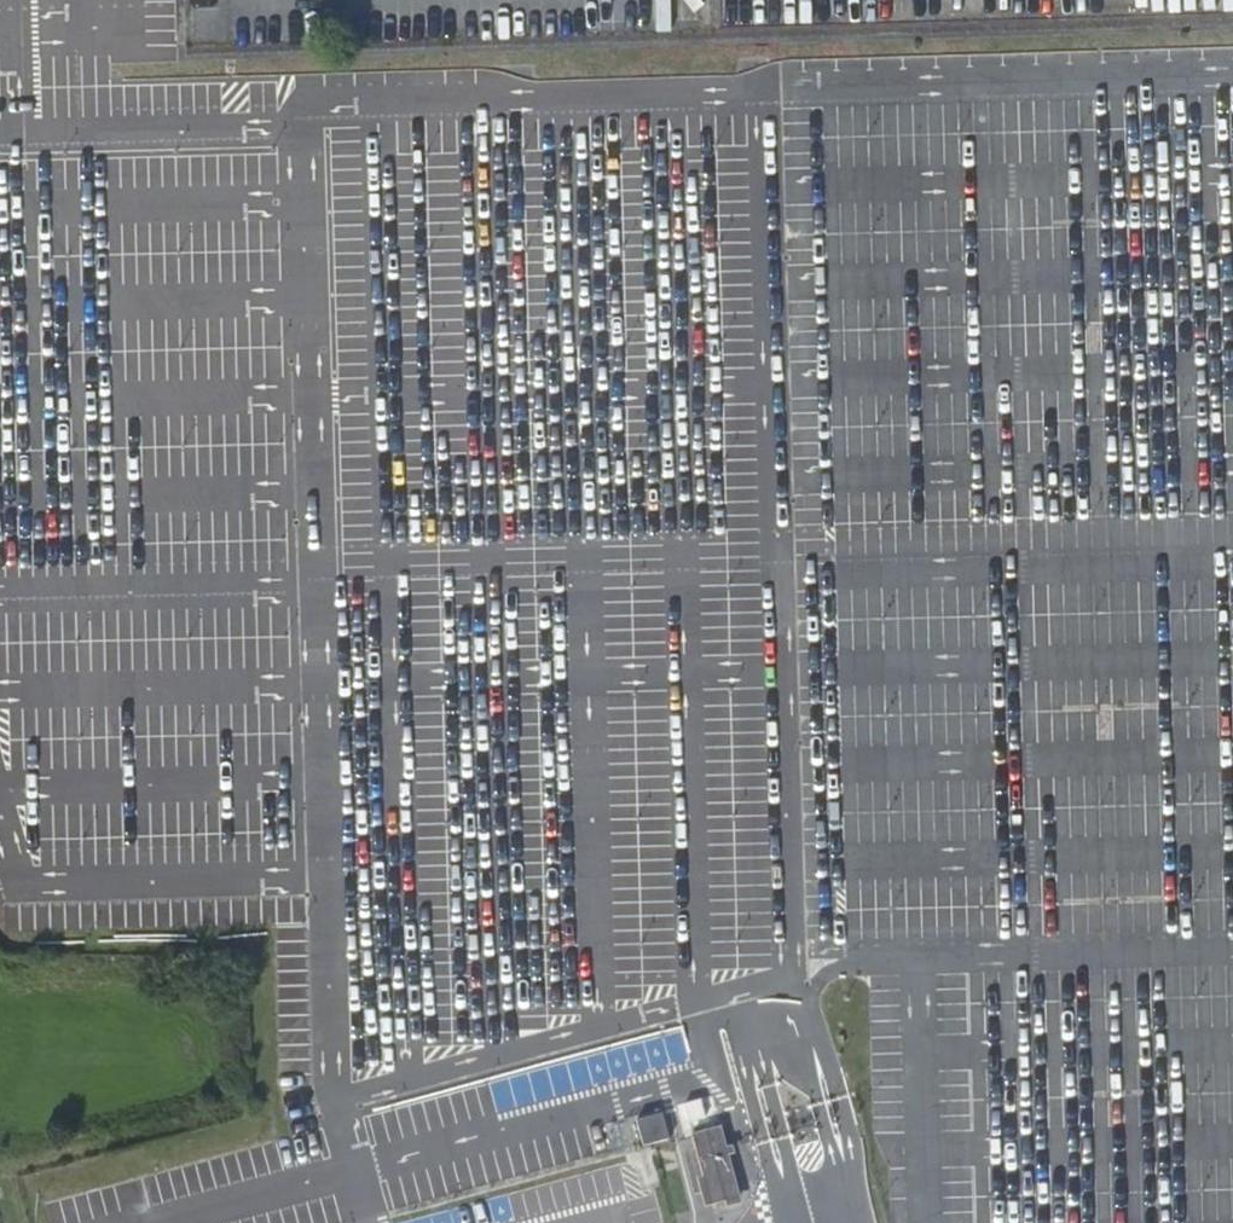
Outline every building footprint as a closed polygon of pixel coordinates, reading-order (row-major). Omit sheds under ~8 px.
[(721,1128),(694,1136),(712,1206),(740,1198),(721,1128)]
